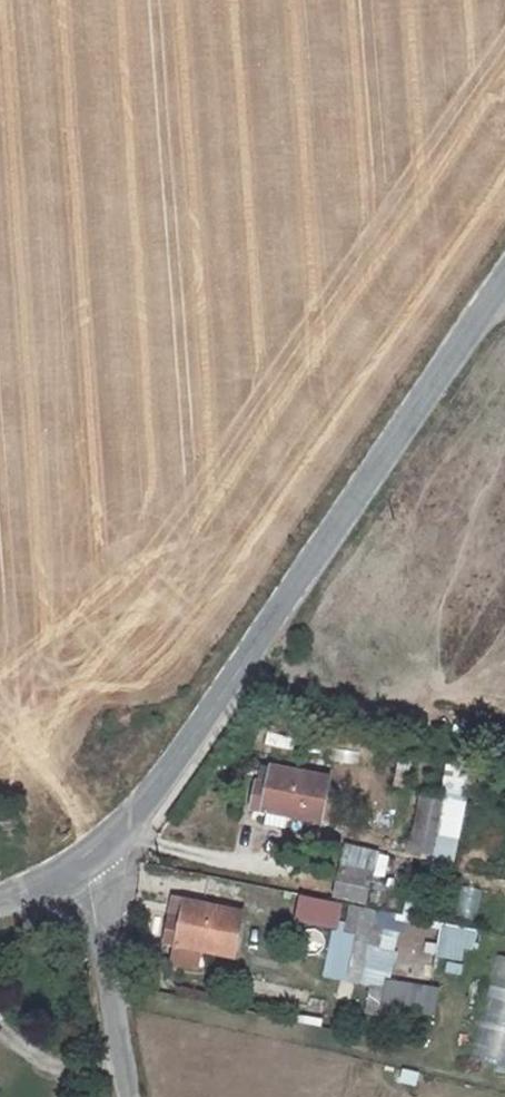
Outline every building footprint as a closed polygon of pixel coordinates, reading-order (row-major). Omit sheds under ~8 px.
[(269,731),(266,743),(290,749),(293,737),(269,731)] [(398,756),(394,785),(410,787),(414,759),(398,756)] [(324,775),(267,765),(257,809),(315,820),(324,775)] [(448,798),(414,790),(401,845),(435,853),(448,798)] [(456,914),(474,918),(482,888),(464,884),(456,914)] [(229,955),(239,912),(181,899),(177,917),(165,914),(164,914),(159,939),(229,955)] [(372,909),(346,904),(330,979),(356,985),(372,909)] [(469,961),(475,927),(442,922),(436,955),(469,961)] [(471,1057),(504,1064),(504,955),(492,952),(471,1057)]
